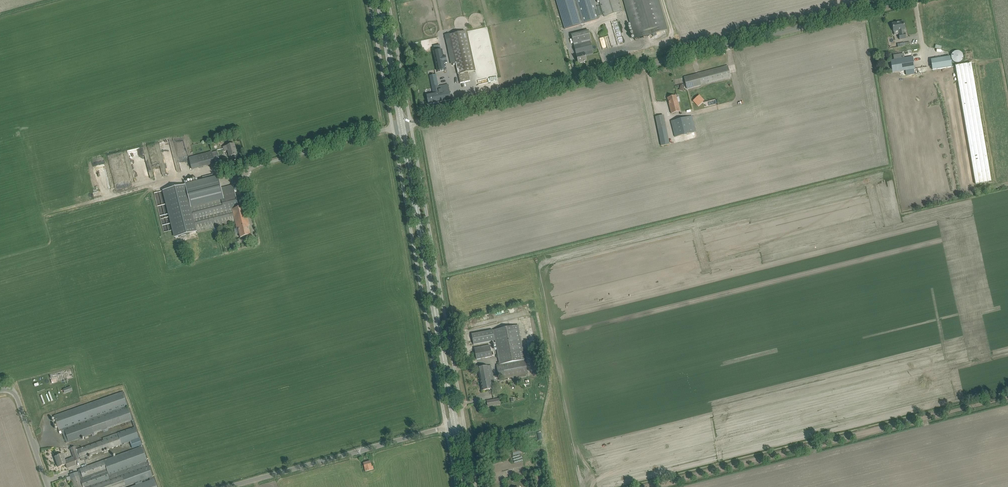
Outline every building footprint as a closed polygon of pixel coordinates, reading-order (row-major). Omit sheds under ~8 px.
[(566,29),(599,19),(598,17),(604,15),(601,6),(595,7),(593,0),(557,0),(566,29)] [(621,6),(619,0),(599,0),(601,6),(604,15),(604,16),(622,11),(621,6)] [(635,39),(668,29),(659,0),(624,0),(635,39)] [(898,34),(899,40),(906,39),(905,33),(905,30),(903,21),(892,23),(893,32),(898,31),(899,34),(898,34)] [(448,38),(453,64),(456,63),(460,83),(470,81),(468,72),(474,71),(465,31),(450,35),(451,38),(448,38)] [(599,38),(603,49),(608,47),(607,45),(611,44),(608,35),(599,38)] [(585,54),(582,45),(584,44),(583,40),(573,42),(574,47),(579,45),(581,55),(577,56),(579,63),(587,61),(585,54)] [(434,52),(438,71),(446,70),(445,63),(447,63),(446,56),(444,56),(442,50),(434,52)] [(963,59),(963,58),(963,57),(963,55),(962,54),(962,53),(960,52),(959,51),(957,51),(955,51),(954,52),(953,53),(952,54),(951,55),(951,57),(951,58),(952,60),(953,61),(954,62),(956,63),(958,63),(959,63),(961,62),(962,61),(962,60),(963,59)] [(942,68),(952,67),(950,56),(931,60),(933,70),(942,68)] [(915,69),(913,57),(890,61),(892,72),(905,70),(906,75),(914,74),(914,69),(915,69)] [(971,63),(955,66),(976,184),(991,182),(971,63)] [(684,77),(687,89),(731,78),(728,66),(684,77)] [(430,76),(433,94),(427,95),(429,104),(451,100),(448,85),(438,86),(436,74),(430,76)] [(691,100),(694,109),(742,97),(739,88),(691,100)] [(668,98),(671,114),(680,111),(676,96),(668,98)] [(656,117),(658,129),(666,127),(664,115),(656,117)] [(671,121),(675,137),(694,132),(690,117),(671,121)] [(237,155),(234,144),(223,147),(224,151),(228,150),(230,157),(237,155)] [(220,162),(217,151),(212,153),(212,151),(189,158),(192,170),(220,162)] [(221,188),(218,177),(186,185),(197,232),(235,223),(232,209),(239,208),(233,185),(221,188)] [(190,233),(179,187),(154,193),(164,232),(174,229),(176,237),(190,233)] [(251,235),(248,226),(250,225),(245,206),(239,208),(232,209),(235,223),(237,229),(238,228),(241,238),(251,235)] [(528,374),(519,325),(472,334),(474,345),(495,341),(500,364),(497,365),(500,380),(513,377),(514,379),(527,376),(527,374),(528,374)] [(474,348),(477,360),(492,357),(490,345),(474,348)] [(478,368),(483,391),(492,389),(490,377),(493,376),(491,365),(483,367),(478,368)] [(54,416),(60,434),(61,434),(60,431),(62,431),(66,443),(92,434),(92,436),(95,435),(94,433),(131,421),(134,427),(103,438),(103,440),(76,450),(78,458),(79,458),(80,459),(81,459),(82,461),(85,460),(85,461),(88,460),(87,457),(121,445),(122,447),(124,446),(124,444),(134,440),(134,441),(130,442),(132,448),(138,446),(139,448),(79,469),(80,469),(78,470),(79,472),(69,475),(70,476),(71,481),(74,486),(124,486),(149,478),(149,479),(150,480),(142,483),(142,481),(135,484),(136,485),(131,486),(158,486),(154,476),(152,471),(124,392),(58,415),(54,416)] [(487,401),(488,407),(500,404),(499,398),(487,401)] [(78,458),(76,450),(75,447),(70,448),(75,461),(79,459),(78,458)] [(512,450),(514,455),(523,453),(522,447),(512,450)] [(65,461),(62,454),(54,457),(58,467),(66,464),(67,468),(75,465),(73,458),(65,461)] [(372,467),(370,461),(363,463),(366,472),(374,469),(373,466),(372,467)]
